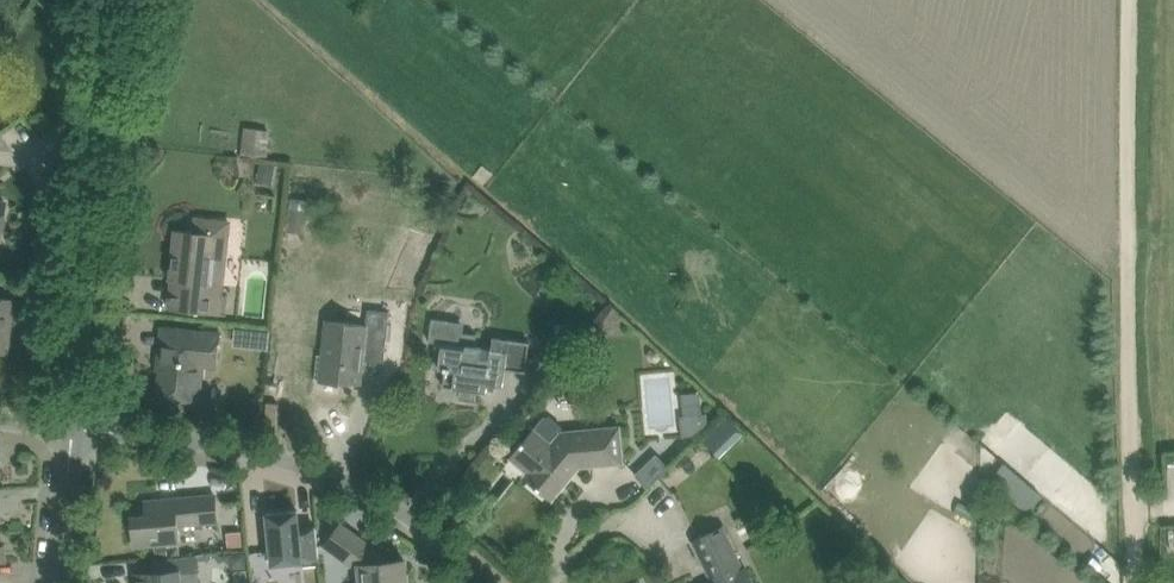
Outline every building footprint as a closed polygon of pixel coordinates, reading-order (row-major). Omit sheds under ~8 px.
[(267,158),(270,129),(245,126),(241,155),(267,158)] [(225,294),(233,221),(194,217),(193,230),(174,229),(167,310),(232,316),(232,314),(227,313),(229,295),(225,294)] [(13,300),(0,298),(0,351),(8,352),(13,300)] [(320,379),(362,384),(365,359),(363,358),(364,349),(387,351),(390,311),(368,308),(367,324),(327,320),(323,354),(318,354),(315,378),(320,379)] [(492,348),(475,346),(477,334),(464,332),(465,323),(433,319),(429,341),(436,342),(436,344),(433,368),(445,370),(443,387),(460,389),(459,397),(476,400),(477,391),(486,392),(487,384),(505,386),(507,369),(526,372),(529,348),(530,342),(493,337),(492,348)] [(221,333),(187,329),(164,327),(164,328),(160,364),(159,369),(162,369),(159,395),(200,400),(203,376),(204,364),(218,365),(221,333)] [(672,398),(673,371),(647,370),(646,397),(672,398)] [(694,436),(708,422),(707,413),(680,416),(682,437),(694,436)] [(621,426),(563,431),(563,426),(550,416),(545,416),(535,428),(511,457),(512,458),(529,472),(525,477),(553,500),(581,467),(625,463),(621,426)] [(657,455),(653,458),(636,474),(649,488),(670,468),(657,455)] [(178,525),(218,521),(216,494),(146,500),(147,515),(132,516),(135,546),(180,542),(178,525)] [(319,551),(317,527),(300,529),(299,511),(292,511),(268,513),(270,537),(273,564),(296,561),(304,561),(303,559),(320,557),(319,551)] [(361,582),(407,582),(405,560),(392,561),(341,524),(326,545),(355,566),(360,566),(361,582)] [(747,567),(744,568),(734,548),(723,527),(693,541),(714,582),(754,582),(747,567)] [(227,530),(229,546),(243,544),(242,529),(227,530)] [(229,552),(231,568),(247,566),(246,550),(229,552)] [(138,582),(200,582),(197,555),(156,559),(157,573),(138,575),(138,582)]
